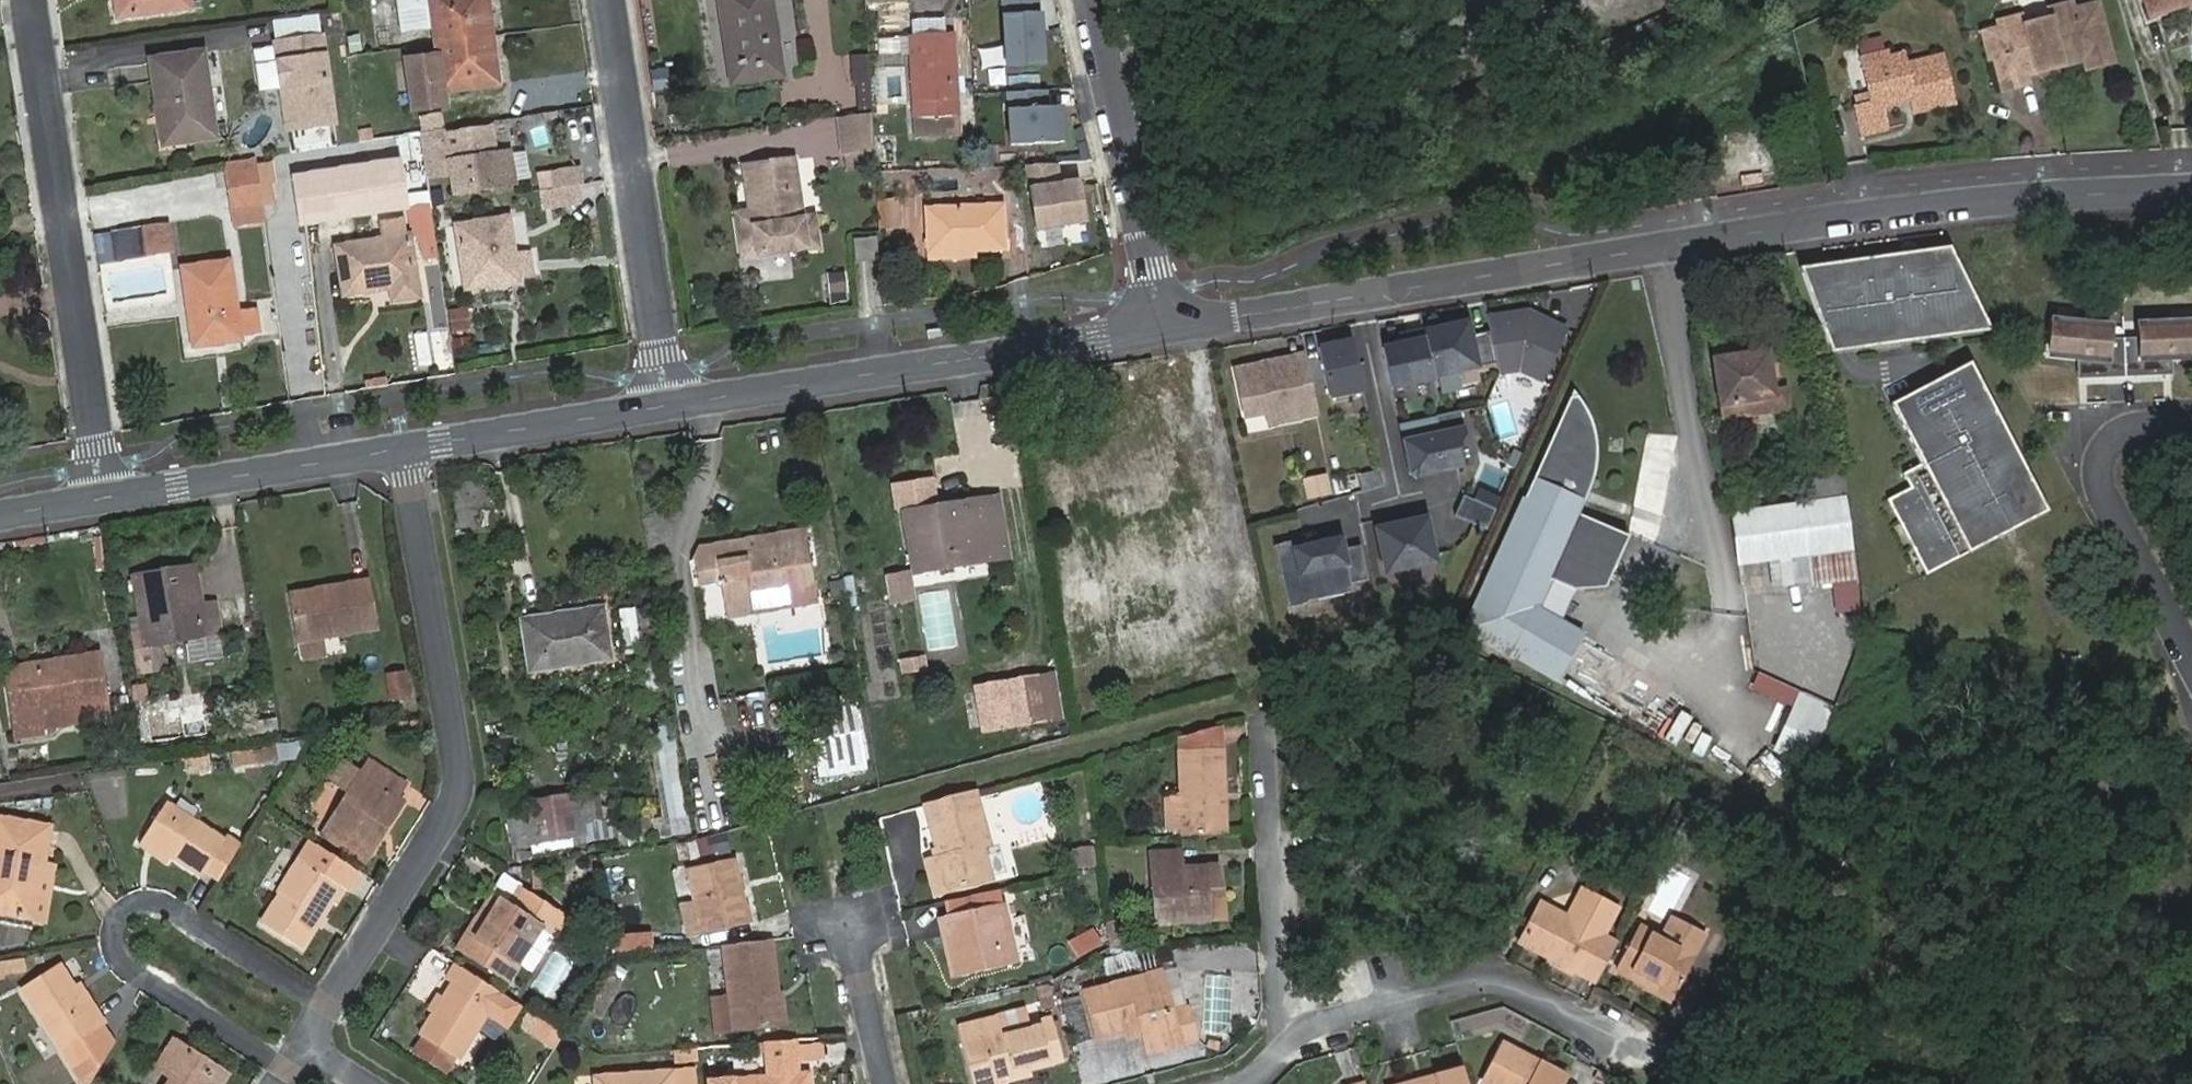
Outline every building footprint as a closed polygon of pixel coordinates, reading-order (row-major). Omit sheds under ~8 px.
[(116,18),(188,7),(187,0),(113,0),(116,18)] [(442,86),(410,91),(414,115),(446,110),(444,95),(499,86),(486,0),(396,0),(398,13),(431,8),(442,86)] [(731,83),(780,75),(769,0),(718,0),(731,83)] [(1007,67),(1045,64),(1044,46),(1041,47),(1038,0),(1004,0),(1007,67)] [(2145,11),(2160,6),(2162,12),(2191,3),(2191,0),(2142,0),(2145,11)] [(2009,52),(1996,56),(2004,90),(2030,85),(2028,75),(2086,62),(2088,70),(2113,64),(2099,6),(2074,12),(2073,4),(2048,11),(2050,21),(2027,25),(2024,17),(2002,22),(2003,29),(2009,52)] [(2160,6),(2145,11),(2147,17),(2162,12),(2160,6)] [(1991,57),(1996,56),(2009,52),(2003,29),(1985,33),(1991,57)] [(907,36),(912,119),(958,115),(953,33),(907,36)] [(278,45),(256,48),(262,89),(284,86),(290,128),(336,121),(323,34),(278,41),(278,45)] [(865,53),(847,56),(854,108),(872,105),(865,53)] [(150,62),(157,106),(163,105),(170,144),(213,137),(200,54),(150,62)] [(1861,63),(1871,102),(1854,106),(1861,136),(1889,130),(1884,107),(1898,104),(1898,100),(1911,98),(1915,116),(1954,106),(1944,60),(1905,69),(1903,58),(1887,61),(1885,57),(1861,63)] [(1048,107),(1047,90),(1009,92),(1012,145),(1064,141),(1063,120),(1057,121),(1057,106),(1048,107)] [(874,151),(872,113),(837,118),(841,155),(874,151)] [(958,115),(912,119),(914,138),(959,135),(958,115)] [(801,121),(805,162),(834,159),(830,118),(801,121)] [(445,129),(421,134),(427,179),(451,175),(454,194),(514,185),(509,153),(496,155),(491,129),(446,136),(445,129)] [(399,155),(288,173),(297,226),(408,208),(399,155)] [(744,169),(753,228),(801,222),(793,161),(744,169)] [(258,185),(255,162),(227,167),(234,212),(261,207),(258,185)] [(1057,164),(1028,165),(1035,229),(1082,224),(1077,183),(1058,184),(1057,164)] [(581,168),(553,172),(556,189),(577,186),(583,185),(581,168)] [(261,207),(261,210),(274,209),(270,184),(258,185),(261,207)] [(556,189),(542,191),(545,208),(580,202),(577,186),(556,189)] [(898,226),(896,199),(885,200),(887,227),(898,226)] [(903,232),(903,259),(919,259),(919,199),(900,199),(900,232),(903,232)] [(887,227),(885,200),(877,200),(879,227),(887,227)] [(926,210),(928,256),(948,255),(948,258),(969,257),(969,251),(1005,249),(1002,205),(926,210)] [(459,227),(468,289),(519,280),(509,219),(459,227)] [(141,231),(110,236),(114,263),(145,257),(144,251),(163,248),(159,225),(140,228),(141,231)] [(110,236),(92,239),(97,266),(114,263),(110,236)] [(338,249),(345,294),(392,287),(394,300),(418,297),(409,237),(338,249)] [(853,240),(854,261),(875,258),(874,238),(853,240)] [(1984,330),(1944,248),(1801,271),(1831,351),(1984,330)] [(182,269),(194,346),(239,339),(227,262),(182,269)] [(823,273),(825,304),(845,303),(843,272),(823,273)] [(470,306),(449,309),(453,334),(473,331),(470,306)] [(2045,345),(2072,347),(2084,348),(2085,368),(2121,366),(2119,331),(2103,331),(2104,316),(2048,312),(2045,345)] [(2119,331),(2121,366),(2156,365),(2155,347),(2166,346),(2191,345),(2191,312),(2135,315),(2136,330),(2119,331)] [(1537,384),(1561,332),(1542,324),(1526,326),(1525,315),(1482,322),(1485,335),(1491,366),(1493,376),(1514,373),(1537,384)] [(1542,324),(1525,315),(1526,326),(1542,324)] [(1491,366),(1485,335),(1466,339),(1463,325),(1419,335),(1429,380),(1491,366)] [(1419,335),(1418,331),(1394,337),(1396,347),(1377,351),(1386,391),(1429,382),(1429,380),(1419,335)] [(1358,392),(1348,342),(1314,349),(1315,352),(1319,374),(1325,399),(1358,392)] [(2167,365),(2166,346),(2155,347),(2156,365),(2167,365)] [(2085,368),(2084,348),(2072,347),(2073,368),(2085,368)] [(1769,392),(1762,350),(1711,358),(1722,432),(1787,422),(1783,391),(1769,392)] [(1319,374),(1315,352),(1301,355),(1305,377),(1319,374)] [(1301,355),(1270,362),(1271,367),(1302,361),(1301,355)] [(1302,361),(1271,367),(1270,362),(1232,370),(1242,416),(1262,412),(1265,425),(1313,415),(1305,377),(1302,361)] [(2044,512),(1969,362),(1889,403),(1919,463),(1900,472),(1908,486),(1884,498),(1922,574),(2044,512)] [(1462,630),(1504,656),(1531,603),(1537,606),(1548,582),(1575,597),(1602,594),(1624,543),(1576,520),(1585,501),(1589,488),(1591,482),(1593,462),(1593,455),(1593,451),(1592,448),(1592,442),(1586,422),(1583,416),(1577,404),(1573,398),(1532,483),(1462,630)] [(1459,469),(1454,446),(1461,437),(1456,413),(1431,418),(1434,435),(1397,442),(1404,475),(1410,479),(1459,469)] [(1324,493),(1320,475),(1299,479),(1303,498),(1324,493)] [(1843,505),(1838,479),(1797,482),(1799,508),(1843,505)] [(924,506),(923,500),(893,504),(902,567),(939,561),(936,550),(972,542),(975,555),(994,551),(985,490),(935,498),(937,504),(924,506)] [(1479,507),(1483,497),(1473,492),(1469,502),(1479,507)] [(1488,511),(1479,507),(1469,502),(1458,497),(1448,517),(1479,531),(1488,511)] [(1488,511),(1493,502),(1483,497),(1479,507),(1488,511)] [(1116,502),(1068,507),(1074,558),(1086,557),(1088,574),(1179,564),(1187,638),(1213,635),(1199,501),(1117,510),(1116,502)] [(1853,583),(1843,505),(1799,508),(1720,513),(1729,560),(1786,556),(1788,587),(1853,583)] [(1421,522),(1370,533),(1380,577),(1431,566),(1421,522)] [(711,583),(716,606),(748,600),(745,587),(771,582),(773,589),(807,584),(799,540),(797,538),(733,550),(736,560),(685,568),(689,589),(711,583)] [(936,550),(939,561),(975,555),(972,542),(936,550)] [(1361,584),(1354,550),(1336,553),(1334,543),(1288,552),(1287,544),(1267,548),(1280,611),(1345,596),(1343,588),(1361,584)] [(684,560),(685,568),(736,560),(733,550),(684,560)] [(185,567),(128,575),(134,614),(136,625),(125,627),(126,641),(197,632),(193,606),(185,567)] [(897,567),(875,570),(879,597),(901,594),(897,567)] [(369,626),(362,581),(281,596),(288,641),(293,640),(312,636),(369,626)] [(1531,603),(1504,656),(1556,682),(1580,635),(1534,612),(1537,606),(1531,603)] [(213,629),(209,604),(193,606),(197,632),(213,629)] [(521,669),(598,656),(592,610),(514,621),(521,669)] [(1375,623),(1373,613),(1362,615),(1364,626),(1375,623)] [(136,625),(134,614),(123,616),(125,627),(136,625)] [(1377,634),(1375,623),(1364,626),(1367,636),(1377,634)] [(312,636),(293,640),(295,656),(314,653),(312,636)] [(27,687),(1,690),(7,732),(36,727),(33,709),(95,700),(87,651),(24,661),(27,687)] [(922,654),(895,658),(897,675),(924,671),(922,654)] [(0,665),(0,684),(1,690),(27,687),(24,661),(0,665)] [(399,673),(380,677),(384,699),(403,696),(399,673)] [(1048,674),(1032,677),(1041,721),(1057,718),(1048,674)] [(1041,721),(1032,677),(1003,683),(1006,699),(997,700),(1000,713),(1008,711),(1011,726),(1041,721)] [(1799,694),(1756,677),(1751,692),(1792,708),(1799,694)] [(859,694),(810,704),(824,779),(873,769),(859,694)] [(1829,706),(1799,694),(1792,708),(1775,753),(1781,755),(1806,765),(1829,706)] [(95,700),(33,709),(36,727),(97,716),(95,700)] [(1011,726),(1013,733),(1042,727),(1041,721),(1011,726)] [(633,731),(637,748),(644,746),(670,741),(667,725),(633,731)] [(1163,743),(1164,752),(1206,751),(1205,731),(1163,743)] [(279,742),(280,761),(303,760),(302,741),(279,742)] [(670,741),(644,746),(656,819),(682,814),(670,741)] [(271,749),(225,754),(226,767),(273,762),(271,749)] [(1169,837),(1210,835),(1206,751),(1164,752),(1167,801),(1169,837)] [(1806,765),(1781,755),(1768,789),(1793,798),(1806,765)] [(369,836),(391,802),(401,786),(366,763),(357,776),(335,762),(322,782),(344,797),(323,827),(346,842),(339,855),(360,868),(377,841),(374,840),(369,836)] [(520,815),(526,851),(582,843),(573,795),(518,804),(520,815)] [(965,797),(915,811),(926,859),(923,860),(930,892),(977,881),(969,847),(977,846),(965,797)] [(1169,837),(1167,801),(1153,802),(1154,838),(1169,837)] [(399,807),(391,802),(369,836),(374,840),(377,841),(399,807)] [(215,882),(236,848),(223,840),(221,843),(164,805),(140,839),(199,877),(202,873),(215,882)] [(656,819),(650,820),(653,837),(684,832),(682,814),(656,819)] [(520,815),(501,818),(509,865),(527,861),(526,851),(520,815)] [(35,864),(37,827),(0,822),(0,917),(30,919),(35,864)] [(346,842),(323,827),(315,840),(339,855),(346,842)] [(729,834),(705,835),(706,853),(730,852),(729,834)] [(301,953),(334,901),(330,892),(327,884),(313,847),(305,842),(254,923),(301,953)] [(1074,868),(1092,866),(1090,845),(1072,847),(1074,868)] [(330,892),(334,901),(352,872),(313,847),(327,884),(330,892)] [(1196,891),(1208,891),(1206,868),(1171,871),(1170,854),(1136,856),(1142,925),(1198,919),(1196,891)] [(683,896),(691,930),(734,922),(743,920),(729,856),(676,866),(683,896)] [(930,892),(923,860),(913,862),(920,894),(930,892)] [(47,866),(35,864),(30,919),(43,919),(47,866)] [(512,885),(502,900),(512,907),(522,891),(512,885)] [(1556,968),(1582,982),(1602,943),(1586,933),(1601,908),(1564,888),(1548,916),(1525,904),(1507,942),(1535,957),(1539,951),(1559,962),(1556,968)] [(468,934),(493,894),(488,890),(461,931),(468,934)] [(502,900),(493,894),(468,934),(461,931),(452,946),(503,979),(514,964),(511,960),(533,927),(549,935),(560,916),(522,891),(512,907),(502,900)] [(985,891),(931,903),(934,914),(988,902),(985,891)] [(1210,918),(1208,891),(1196,891),(1198,919),(1210,918)] [(683,896),(670,899),(678,933),(691,930),(683,896)] [(926,916),(942,980),(1004,965),(988,902),(934,914),(926,916)] [(1071,958),(1099,946),(1091,927),(1063,940),(1071,958)] [(1655,946),(1689,964),(1699,944),(1665,927),(1655,946)] [(648,928),(609,933),(611,950),(650,944),(648,928)] [(1622,930),(1602,968),(1656,997),(1668,1003),(1689,964),(1655,946),(1622,930)] [(761,955),(760,940),(709,945),(722,1031),(764,1024),(759,989),(763,990),(758,956),(761,955)] [(1535,957),(1556,968),(1559,962),(1539,951),(1535,957)] [(1128,958),(1132,977),(1148,973),(1144,954),(1128,958)] [(0,962),(0,973),(13,972),(12,960),(0,962)] [(497,992),(451,963),(441,978),(448,983),(438,998),(444,1002),(436,1012),(431,1009),(416,1031),(418,1032),(409,1046),(445,1070),(454,1056),(455,1057),(497,992)] [(23,990),(80,1083),(89,1083),(109,1053),(94,1028),(97,1026),(88,1011),(92,1008),(82,993),(78,996),(60,965),(23,990)] [(1130,1028),(1132,1038),(1136,1053),(1168,1046),(1149,977),(1074,996),(1085,1040),(1112,1033),(1130,1028)] [(1035,1012),(1051,1010),(1048,984),(1032,986),(1035,1012)] [(771,989),(763,990),(759,989),(764,1024),(776,1023),(771,989)] [(438,998),(431,1009),(436,1012),(444,1002),(438,998)] [(528,1026),(534,1016),(522,1008),(516,1018),(528,1026)] [(1176,1011),(1160,1015),(1168,1046),(1184,1042),(1176,1011)] [(560,1031),(534,1016),(528,1026),(553,1041),(560,1031)] [(1013,1070),(1050,1060),(1040,1022),(991,1037),(987,1020),(946,1031),(950,1050),(959,1083),(982,1083),(980,1079),(1013,1070)] [(1115,1040),(1132,1038),(1130,1028),(1112,1033),(1115,1040)] [(789,1040),(760,1042),(763,1077),(710,1080),(710,1083),(804,1083),(803,1075),(792,1075),(791,1059),(789,1043),(789,1040)] [(819,1040),(789,1043),(791,1059),(822,1057),(819,1040)] [(1490,1083),(1547,1083),(1553,1074),(1499,1041),(1478,1075),(1490,1083)] [(190,1062),(194,1055),(175,1042),(159,1069),(173,1077),(168,1083),(213,1083),(216,1079),(190,1062)] [(675,1065),(699,1063),(697,1047),(673,1050),(675,1065)] [(216,1079),(213,1083),(222,1083),(227,1076),(194,1055),(190,1062),(216,1079)] [(1453,1063),(1413,1072),(1416,1082),(1407,1083),(1459,1083),(1453,1063)] [(594,1083),(684,1083),(684,1067),(665,1068),(594,1074),(594,1083)] [(1013,1070),(980,1079),(982,1083),(998,1083),(1017,1079),(1013,1070)] [(1413,1072),(1377,1082),(1377,1083),(1407,1083),(1416,1082),(1413,1072)]
